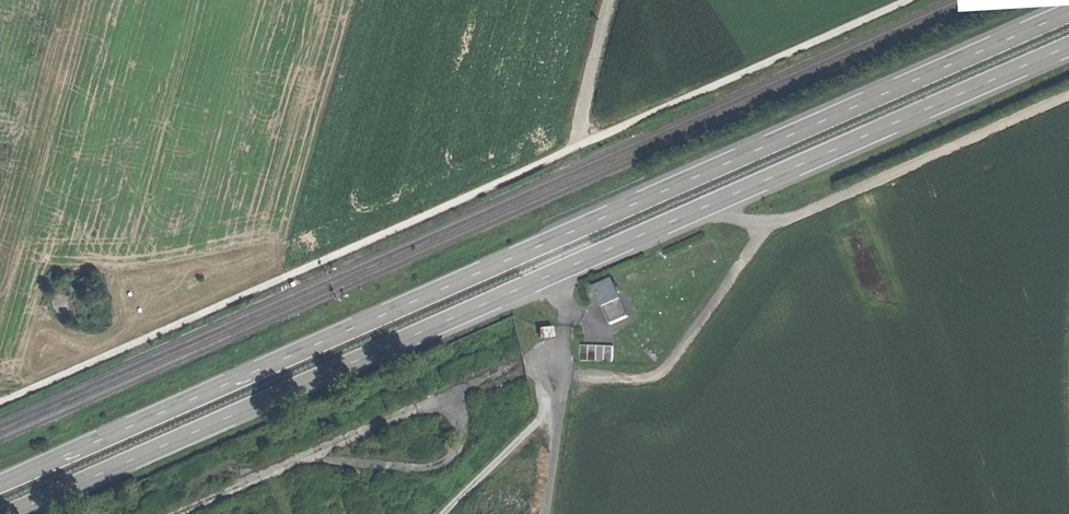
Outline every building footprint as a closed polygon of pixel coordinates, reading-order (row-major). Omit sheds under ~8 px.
[(598,289),(605,307),(622,300),(615,282),(598,289)] [(629,317),(622,300),(605,307),(612,324),(629,317)] [(553,326),(540,328),(541,338),(555,337),(553,326)] [(582,346),(581,361),(590,361),(590,346),(582,346)] [(599,346),(590,346),(590,361),(599,362),(599,346)] [(608,346),(599,346),(599,362),(607,362),(608,346)] [(615,346),(608,346),(607,362),(615,362),(615,346)]
